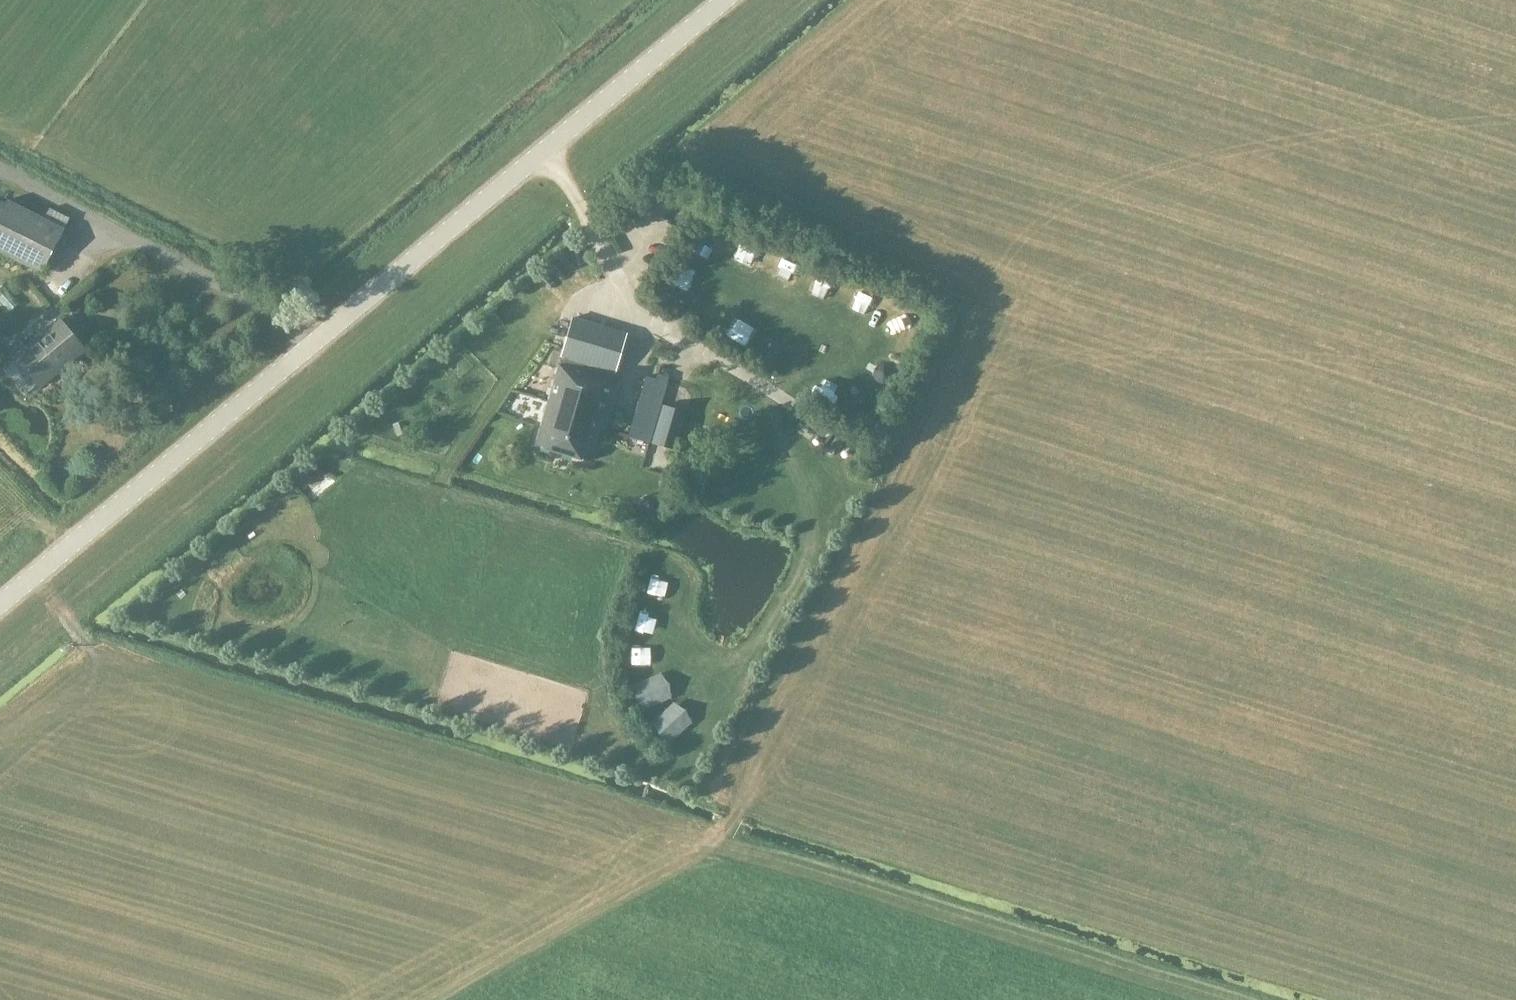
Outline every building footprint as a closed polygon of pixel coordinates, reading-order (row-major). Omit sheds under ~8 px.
[(7,201),(6,204),(1,202),(0,203),(0,253),(40,273),(63,229),(68,219),(47,209),(43,219),(7,201)] [(677,274),(696,284),(706,267),(687,256),(677,274)] [(859,302),(878,307),(883,289),(864,284),(859,302)] [(534,445),(587,461),(625,334),(573,318),(534,445)] [(39,387),(85,350),(59,320),(26,348),(19,340),(8,349),(39,387)] [(646,375),(628,437),(648,443),(666,381),(646,375)] [(662,406),(651,444),(674,451),(685,413),(662,406)]
